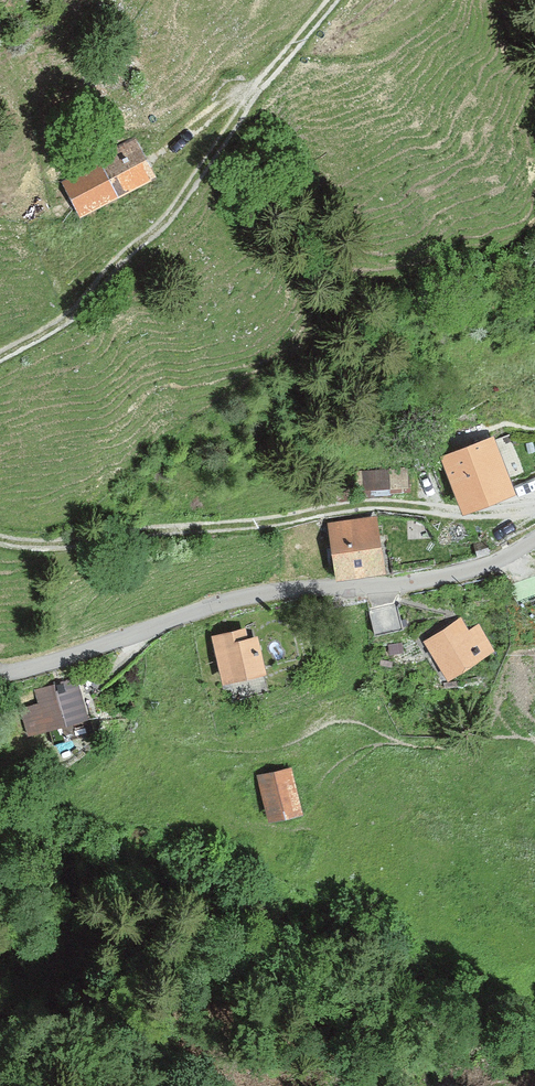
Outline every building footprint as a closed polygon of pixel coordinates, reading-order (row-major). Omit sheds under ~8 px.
[(132,147),(61,188),(82,224),(154,182),(132,147)] [(527,486),(507,433),(444,457),(464,510),(527,486)] [(406,494),(406,473),(368,473),(368,494),(406,494)] [(387,576),(379,520),(329,527),(337,583),(387,576)] [(467,634),(459,621),(421,645),(448,687),(496,656),(478,628),(467,634)] [(249,645),(246,633),(213,641),(225,692),(267,683),(258,643),(249,645)] [(86,723),(78,680),(34,688),(37,704),(20,707),(28,748),(55,743),(53,729),(86,723)] [(300,813),(290,767),(258,774),(267,819),(300,813)]
